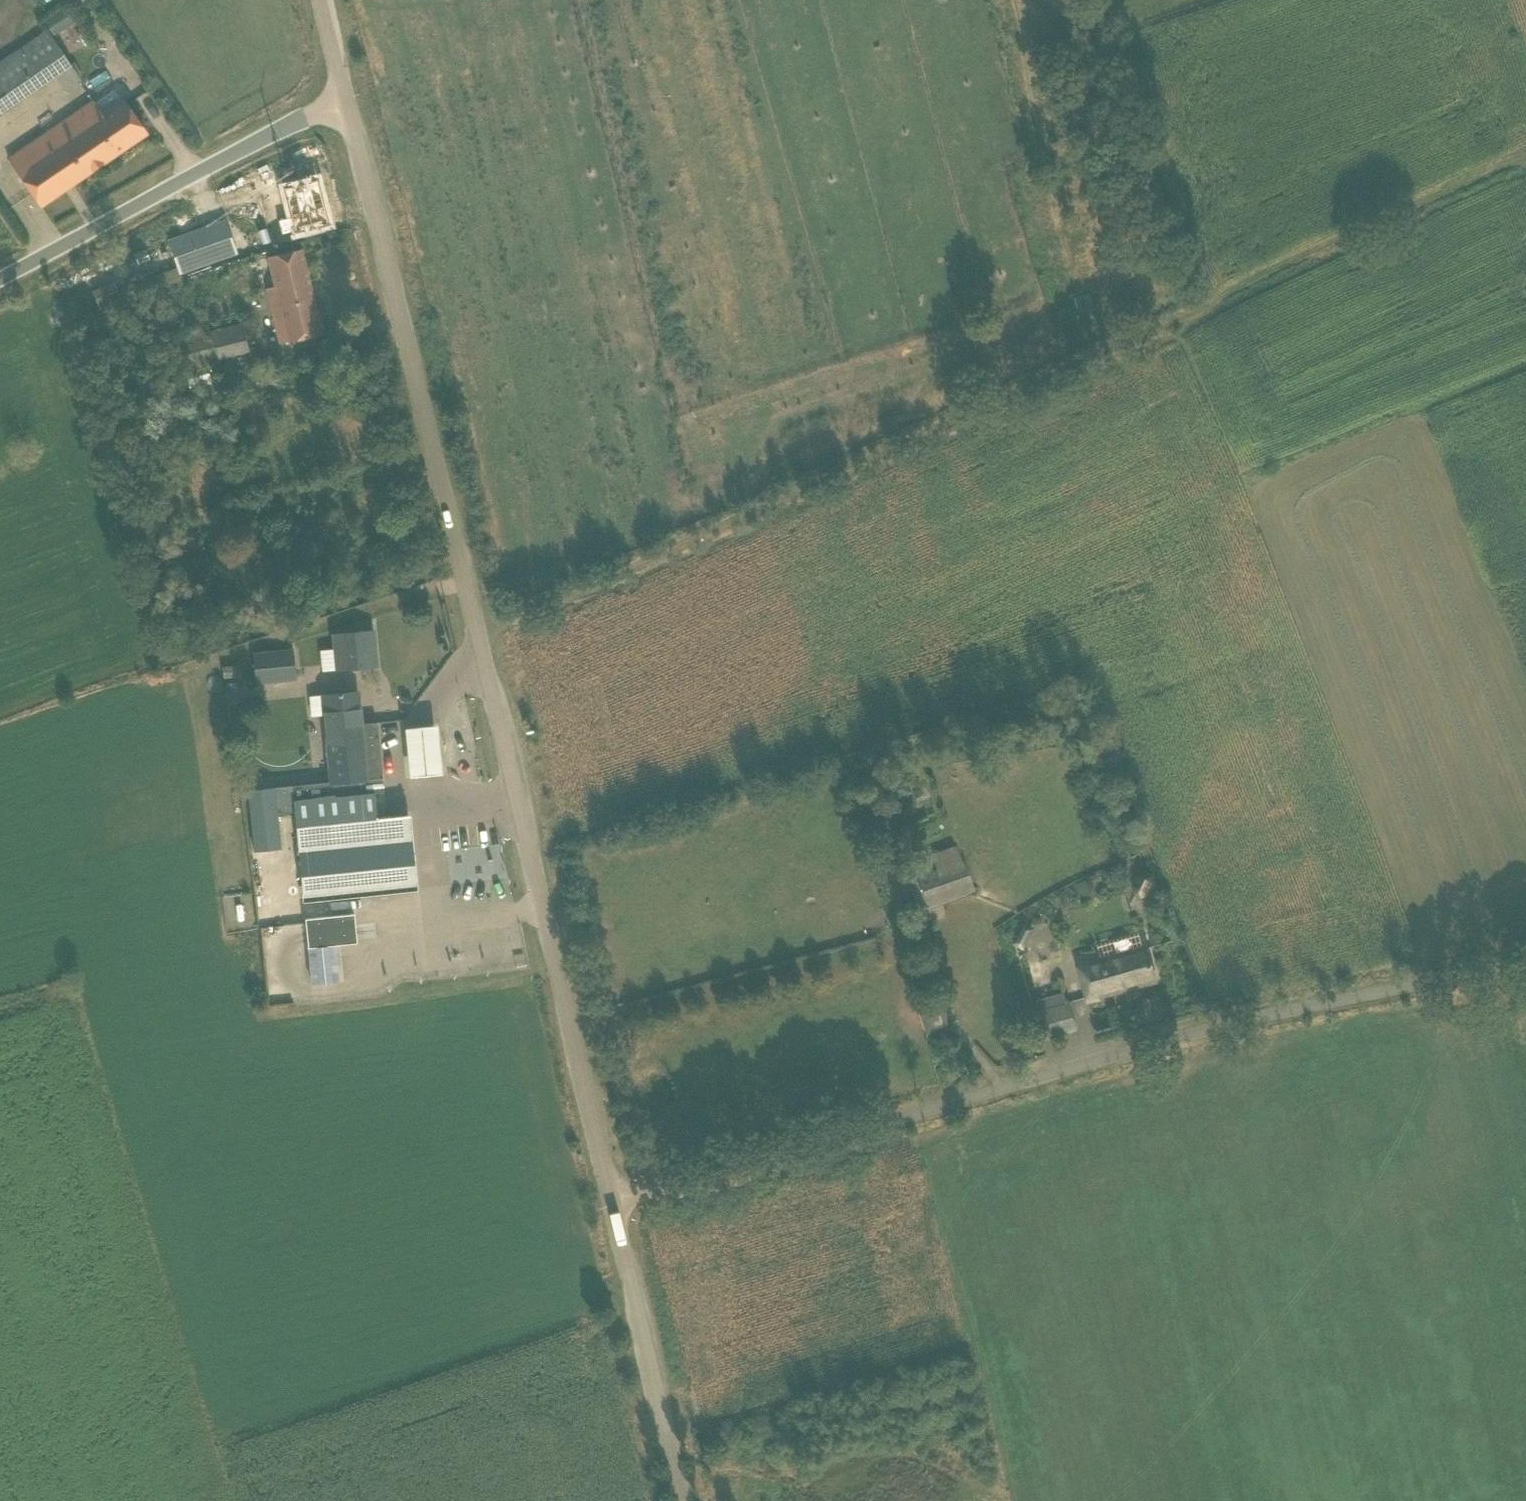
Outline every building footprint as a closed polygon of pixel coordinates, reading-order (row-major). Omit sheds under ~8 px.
[(55,14),(45,21),(54,36),(65,29),(55,14)] [(55,75),(67,92),(82,81),(48,32),(0,65),(0,113),(55,75)] [(95,101),(10,160),(41,205),(146,133),(125,102),(123,103),(113,89),(95,101)] [(291,216),(278,219),(281,234),(295,231),(295,232),(328,224),(317,179),(284,188),(285,189),(291,216)] [(169,241),(181,274),(237,254),(225,221),(169,241)] [(274,286),(266,288),(276,326),(287,324),(291,341),(293,340),(295,342),(305,340),(306,337),(322,333),(321,330),(323,327),(321,321),(318,320),(301,249),(281,254),(267,258),(274,286)] [(237,326),(160,345),(167,372),(244,353),(249,351),(242,324),(237,326)] [(187,378),(189,387),(212,381),(210,373),(187,378)] [(333,633),(337,670),(378,666),(374,629),(333,633)] [(293,648),(252,653),(256,685),(297,681),(293,648)] [(293,810),(302,900),(414,889),(406,816),(376,819),(373,794),(383,793),(376,722),(359,724),(356,692),(320,695),(329,781),(247,789),(249,814),(267,813),(293,810)] [(442,780),(437,729),(405,732),(410,783),(442,780)] [(937,869),(907,880),(917,910),(974,891),(964,860),(961,861),(956,845),(932,853),(937,869)] [(1137,873),(1131,886),(1150,894),(1156,883),(1154,874),(1146,870),(1137,873)] [(304,918),(310,985),(340,982),(337,944),(356,942),(353,913),(304,918)] [(1013,944),(1024,950),(1034,930),(1023,925),(1013,944)] [(1079,966),(1089,1000),(1157,980),(1147,947),(1079,966)] [(1030,1002),(1040,1038),(1076,1028),(1071,1009),(1069,1001),(1066,1002),(1064,993),(1030,1002)]
